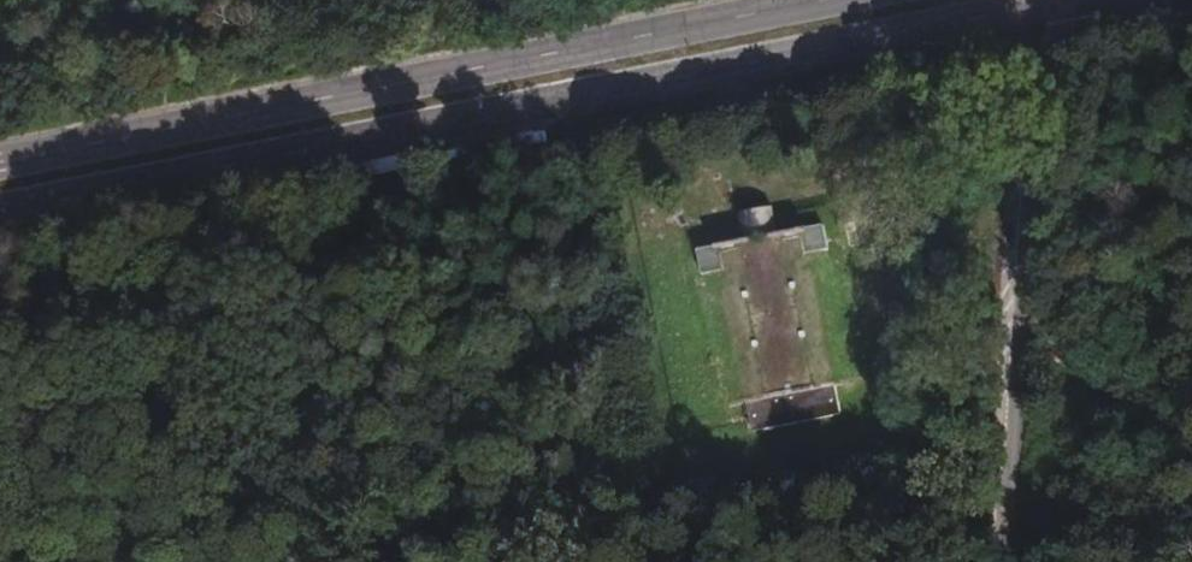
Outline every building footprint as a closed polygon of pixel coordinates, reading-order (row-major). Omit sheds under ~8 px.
[(724,248),(705,250),(708,275),(727,272),(724,248)] [(787,387),(817,381),(813,367),(784,373),(787,387)]
